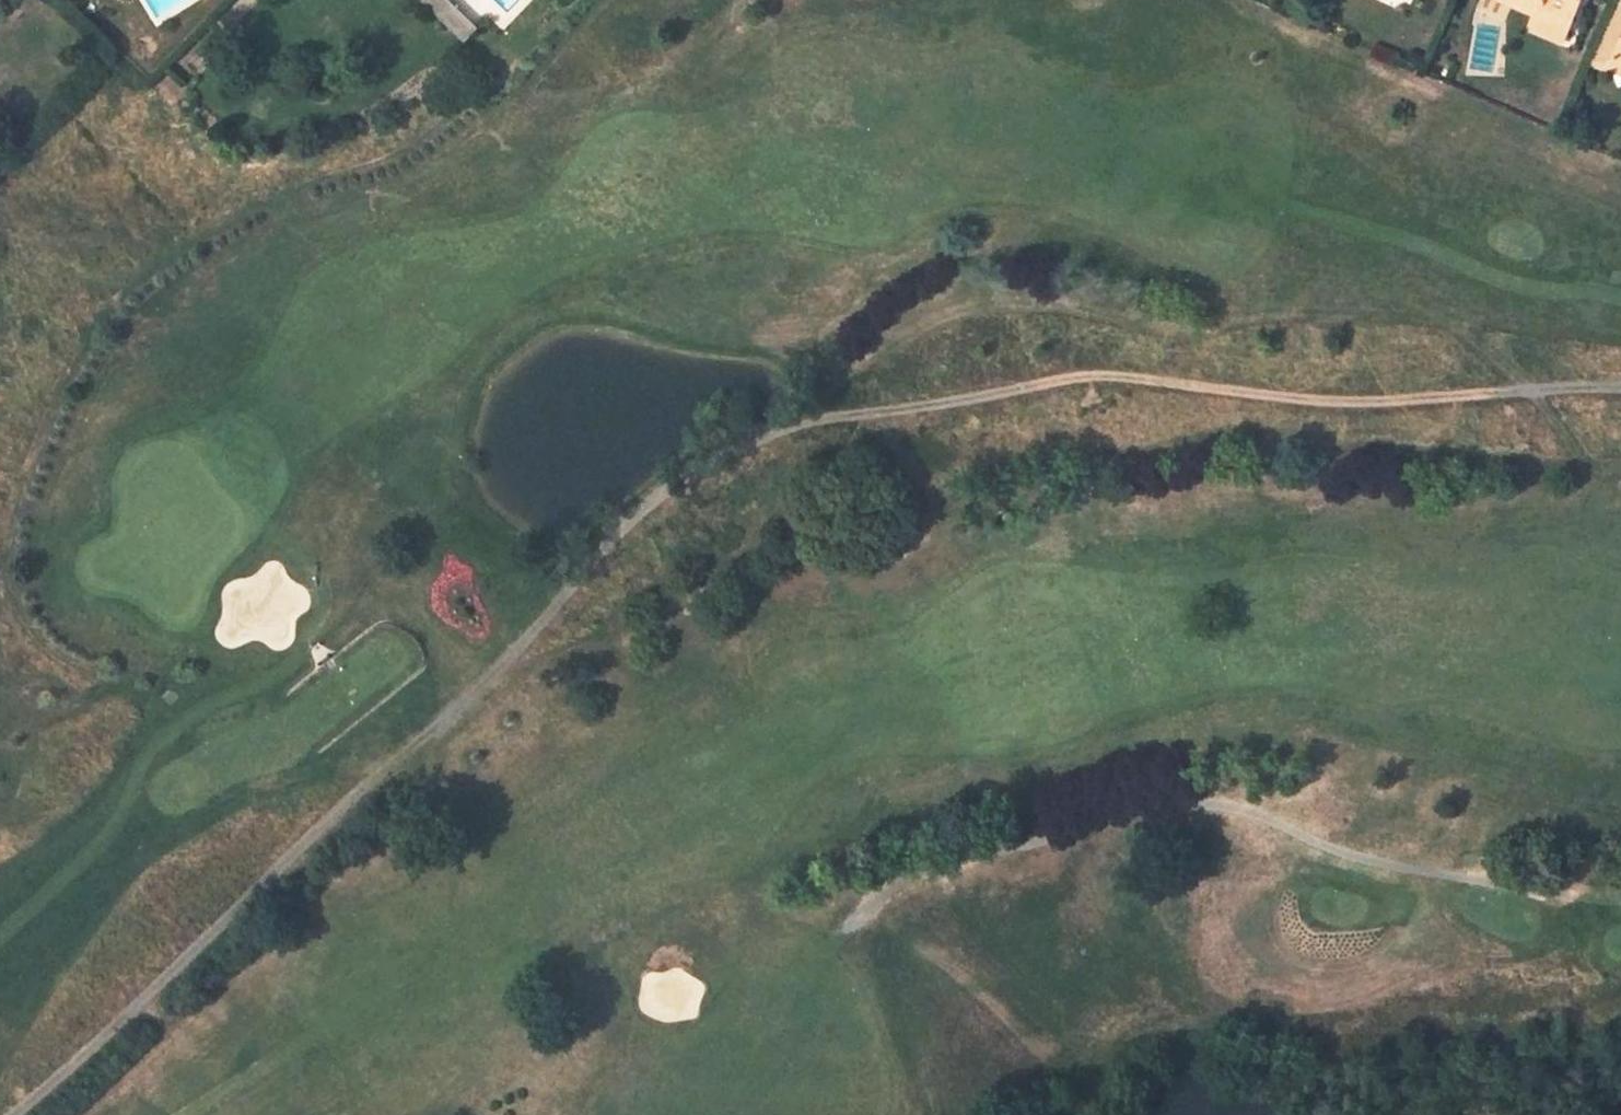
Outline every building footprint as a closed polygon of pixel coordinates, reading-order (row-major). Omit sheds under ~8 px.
[(451,0),(433,0),(428,6),(465,40),(478,26),(451,0)] [(1539,15),(1572,27),(1583,0),(1500,0),(1539,15)] [(1590,62),(1611,71),(1611,68),(1620,72),(1620,0),(1617,0),(1590,62)] [(1533,32),(1565,44),(1572,27),(1539,15),(1533,32)]
